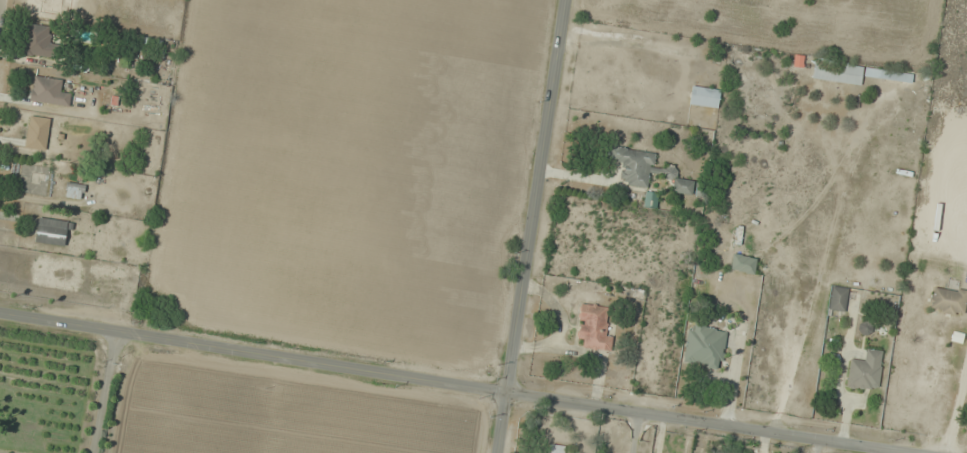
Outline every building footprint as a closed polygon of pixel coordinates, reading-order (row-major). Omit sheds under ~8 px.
[(49,39),(51,27),(27,23),(22,55),(55,59),(58,41),(49,39)] [(861,86),(862,77),(913,83),(914,73),(815,61),(812,80),(861,86)] [(63,80),(34,76),(30,102),(68,107),(71,91),(62,90),(63,80)] [(720,89),(691,86),(690,106),(718,109),(720,89)] [(46,150),(49,118),(28,116),(25,148),(46,150)] [(655,154),(614,147),(611,162),(623,164),(620,184),(650,189),(655,154)] [(674,180),(672,191),(691,196),(694,182),(675,177),(676,169),(666,167),(663,177),(674,180)] [(64,196),(81,200),(85,187),(67,182),(64,196)] [(35,242),(65,246),(68,223),(39,218),(35,242)] [(754,275),(758,260),(733,254),(729,269),(754,275)] [(932,287),(929,312),(965,316),(966,296),(966,291),(932,287)] [(846,288),(830,288),(829,312),(845,312),(846,288)] [(584,339),(583,349),(611,352),(613,336),(605,336),(609,307),(580,304),(576,338),(584,339)] [(688,328),(683,364),(721,370),(727,329),(694,324),(694,328),(688,328)] [(862,360),(850,358),(847,388),(878,392),(883,351),(863,349),(862,360)]
